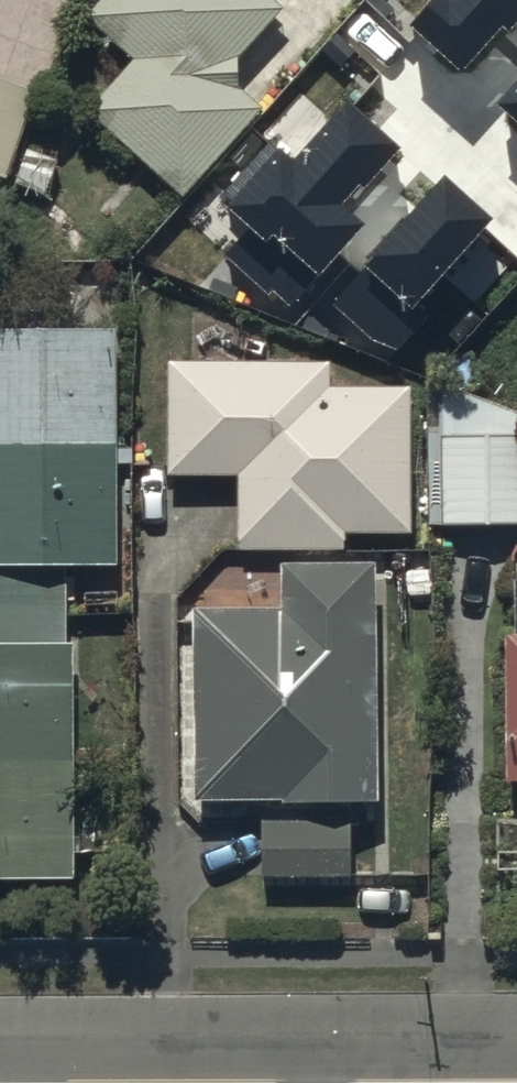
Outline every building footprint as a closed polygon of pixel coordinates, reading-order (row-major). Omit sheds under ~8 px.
[(237,86),(294,21),(270,0),(116,0),(92,27),(142,71),(95,123),(193,209),(274,118),(237,86)] [(413,26),(463,71),(516,10),(516,0),(436,0),(413,26)] [(11,188),(41,101),(0,86),(0,184),(11,188)] [(501,105),(516,119),(516,88),(501,105)] [(272,287),(291,304),(361,229),(338,207),(392,149),(348,109),(294,167),(268,143),(218,197),(250,227),(225,254),(267,293),(272,287)] [(414,306),(486,227),(439,184),(329,305),(370,343),(395,351),(426,317),(414,306)] [(69,874),(70,629),(62,629),(62,557),(111,557),(112,320),(0,320),(0,874),(69,874)] [(234,540),(345,540),(345,527),(410,527),(411,373),(332,373),(333,352),(165,351),(165,462),(234,462),(234,540)] [(516,512),(516,428),(436,428),(436,512),(516,512)] [(195,711),(178,711),(180,762),(196,761),(196,786),(380,785),(378,550),(283,551),(283,593),(195,593),(195,711)] [(508,571),(508,626),(501,626),(500,771),(516,771),(516,572),(508,571)] [(260,812),(260,866),(349,867),(350,812),(260,812)]
